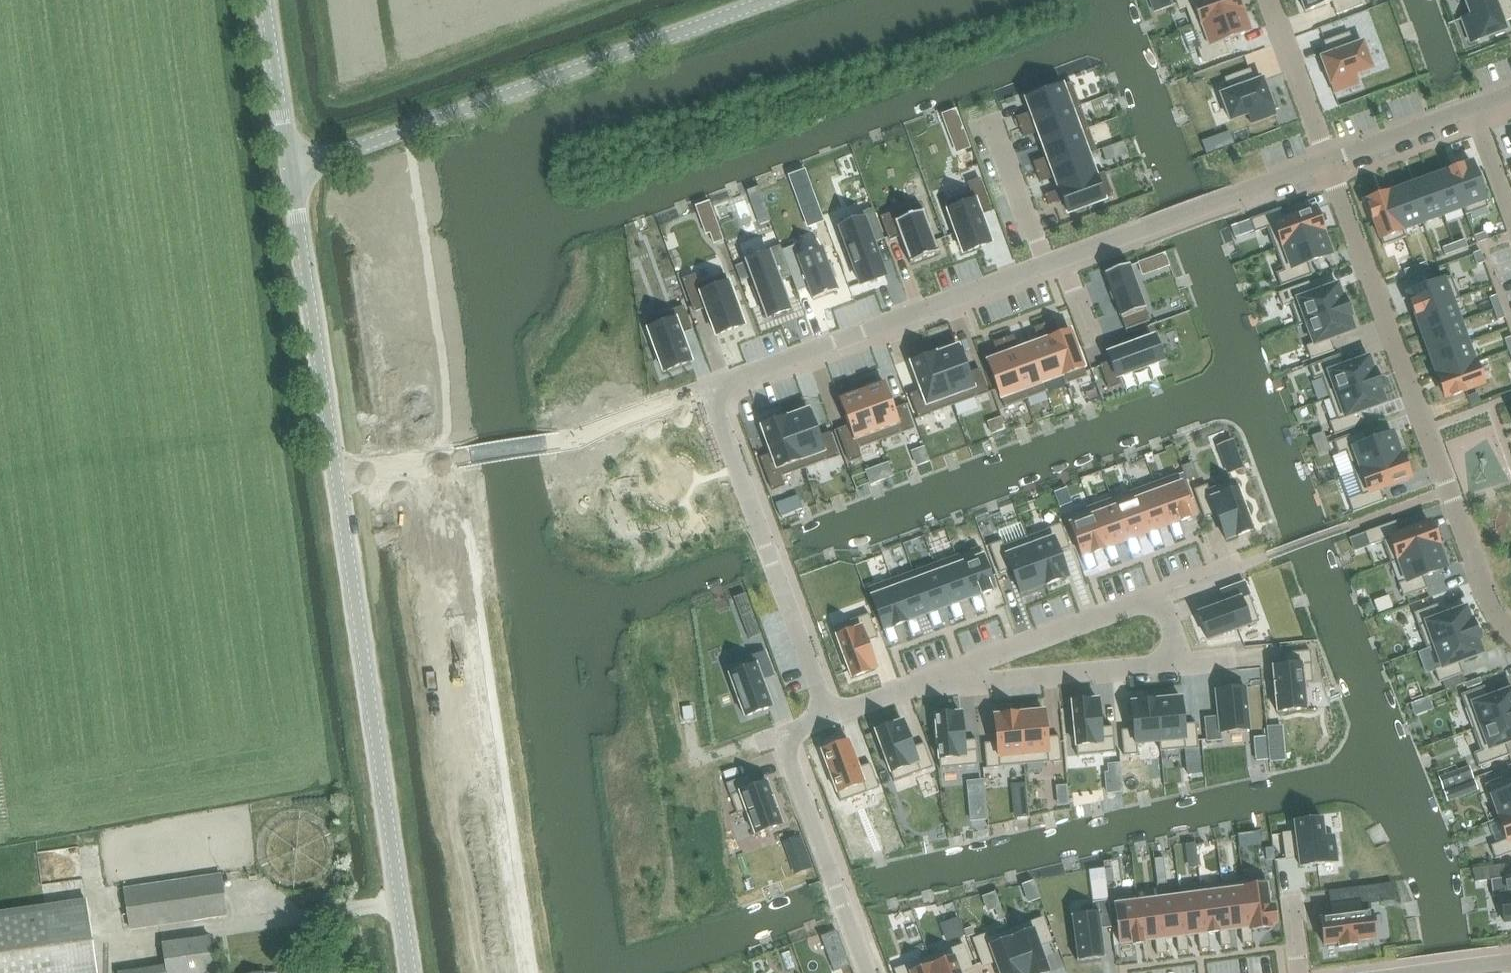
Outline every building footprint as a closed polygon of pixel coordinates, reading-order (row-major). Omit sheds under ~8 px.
[(1152,12),(1171,5),(1169,0),(1147,0),(1152,12)] [(1179,9),(1185,7),(1193,28),(1198,26),(1242,10),(1242,11),(1243,11),(1239,0),(1176,0),(1179,9)] [(1305,12),(1332,2),(1337,14),(1361,5),(1359,0),(1301,0),(1305,12)] [(1461,19),(1470,43),(1506,31),(1503,22),(1510,19),(1510,8),(1508,0),(1464,0),(1470,16),(1461,19)] [(1198,26),(1193,28),(1200,49),(1198,49),(1199,50),(1203,63),(1227,55),(1223,43),(1250,33),(1242,11),(1242,10),(1198,26)] [(1329,55),(1321,58),(1334,93),(1358,85),(1355,76),(1372,69),(1362,43),(1353,46),(1348,34),(1325,43),(1329,55)] [(1230,91),(1220,95),(1230,121),(1248,115),(1251,124),(1275,115),(1274,110),(1277,109),(1272,94),(1268,95),(1262,80),(1254,83),(1249,71),(1226,79),(1230,91)] [(1031,113),(1016,118),(1020,128),(1080,106),(1071,83),(1026,99),(1031,113)] [(1080,106),(1020,128),(1024,138),(1038,133),(1043,145),(1088,129),(1080,106)] [(957,116),(943,121),(952,144),(955,143),(959,151),(970,147),(957,116)] [(1047,158),(1033,163),(1036,173),(1096,151),(1088,129),(1043,145),(1047,158)] [(1229,130),(1219,134),(1224,146),(1234,143),(1229,130)] [(1108,147),(1102,149),(1106,161),(1112,158),(1108,147)] [(1096,151),(1036,173),(1040,183),(1055,178),(1059,190),(1105,174),(1104,173),(1095,176),(1088,155),(1097,152),(1096,151)] [(1472,163),(1450,171),(1463,208),(1466,215),(1488,207),(1472,163)] [(1450,171),(1429,179),(1443,215),(1463,208),(1450,171)] [(1059,190),(1045,195),(1048,206),(1063,200),(1068,214),(1113,197),(1105,174),(1059,190)] [(971,193),(944,203),(963,253),(990,243),(980,216),(992,212),(980,179),(968,184),(971,193)] [(1429,179),(1409,187),(1422,223),(1443,215),(1429,179)] [(1409,187),(1388,194),(1401,230),(1422,223),(1409,187)] [(1388,194),(1367,202),(1383,246),(1404,238),(1401,230),(1388,194)] [(699,205),(695,207),(705,234),(710,232),(714,243),(723,240),(708,202),(699,205)] [(919,203),(881,217),(889,241),(901,237),(911,264),(938,254),(919,203)] [(863,222),(840,230),(847,249),(843,251),(850,269),(854,268),(860,285),(885,276),(873,243),(884,239),(873,209),(860,214),(863,222)] [(1280,209),(1250,220),(1254,233),(1267,228),(1275,249),(1322,232),(1314,210),(1285,221),(1280,209)] [(1322,232),(1275,249),(1283,271),(1276,274),(1281,287),(1311,275),(1307,264),(1330,255),(1322,232)] [(1485,232),(1474,236),(1477,244),(1488,240),(1485,232)] [(1465,240),(1453,244),(1456,252),(1468,247),(1465,240)] [(1453,244),(1442,248),(1445,256),(1456,252),(1453,244)] [(770,254),(746,263),(755,287),(751,288),(757,305),(761,303),(766,319),(790,310),(780,281),(791,277),(782,251),(780,246),(769,250),(770,254)] [(795,246),(782,251),(797,292),(809,288),(813,299),(837,290),(833,278),(837,277),(831,263),(828,264),(821,247),(799,256),(795,246)] [(1480,251),(1473,254),(1477,265),(1485,263),(1480,251)] [(1165,253),(1138,263),(1143,275),(1169,265),(1165,253)] [(1426,263),(1415,267),(1417,274),(1429,270),(1426,263)] [(1129,265),(1105,274),(1125,330),(1149,322),(1129,265)] [(1415,267),(1403,271),(1406,279),(1417,274),(1415,267)] [(694,276),(683,280),(694,312),(706,308),(716,335),(743,325),(725,275),(698,285),(694,276)] [(1451,277),(1407,293),(1415,315),(1459,299),(1451,277)] [(1309,283),(1278,294),(1282,307),(1290,304),(1298,325),(1346,308),(1342,298),(1341,298),(1337,285),(1313,293),(1309,283)] [(1497,295),(1489,298),(1493,309),(1501,307),(1497,295)] [(1459,299),(1415,315),(1423,335),(1459,322),(1452,302),(1459,300),(1459,299)] [(683,307),(645,321),(664,372),(691,362),(681,334),(692,330),(683,307)] [(1501,307),(1493,309),(1497,321),(1505,318),(1501,307)] [(1346,308),(1298,325),(1298,326),(1306,324),(1313,344),(1306,347),(1311,360),(1334,351),(1330,340),(1353,331),(1349,318),(1350,318),(1346,308)] [(1054,321),(1044,325),(1066,385),(1087,377),(1070,331),(1059,336),(1054,321)] [(1459,322),(1423,335),(1430,356),(1466,343),(1459,322)] [(1039,343),(1029,347),(1045,392),(1046,392),(1043,383),(1062,376),(1065,385),(1066,385),(1044,325),(1034,329),(1039,343)] [(1013,336),(1003,340),(1025,400),(1045,392),(1029,347),(1019,350),(1013,336)] [(1111,361),(1099,366),(1108,390),(1120,385),(1118,378),(1162,362),(1153,337),(1108,354),(1111,361)] [(998,358),(987,362),(1004,407),(1025,400),(1003,340),(993,343),(998,358)] [(1466,343),(1430,356),(1438,377),(1474,363),(1466,343)] [(935,354),(934,354),(953,406),(988,393),(979,370),(968,374),(958,347),(936,355),(935,354)] [(921,391),(910,395),(918,418),(953,406),(934,354),(911,363),(921,391)] [(1340,355),(1309,366),(1314,380),(1321,377),(1329,398),(1377,381),(1373,370),(1372,370),(1368,358),(1344,367),(1340,355)] [(1474,363),(1438,377),(1446,398),(1482,385),(1474,363)] [(1377,381),(1329,398),(1337,419),(1329,422),(1334,435),(1365,424),(1361,412),(1384,404),(1380,391),(1381,391),(1377,381)] [(884,383),(861,391),(880,441),(913,429),(905,406),(893,410),(884,383)] [(849,426),(838,430),(849,463),(861,458),(858,449),(880,441),(861,391),(839,399),(849,426)] [(1477,394),(1468,397),(1470,404),(1479,401),(1477,394)] [(786,418),(785,418),(804,469),(838,456),(830,433),(818,437),(809,411),(786,419),(786,418)] [(772,454),(760,459),(772,491),(784,487),(781,478),(804,469),(785,418),(761,427),(772,454)] [(1364,430),(1333,442),(1338,455),(1345,452),(1353,473),(1400,456),(1392,433),(1369,442),(1364,430)] [(1237,454),(1221,460),(1226,475),(1242,469),(1237,454)] [(1361,495),(1348,500),(1353,513),(1384,501),(1379,490),(1409,479),(1400,456),(1353,473),(1361,495)] [(1195,477),(1190,464),(1181,467),(1186,480),(1195,477)] [(1178,474),(1154,483),(1169,526),(1174,538),(1184,534),(1180,522),(1193,517),(1178,474)] [(1207,485),(1194,490),(1204,518),(1216,514),(1226,541),(1253,531),(1234,480),(1208,490),(1207,485)] [(1154,483),(1132,491),(1148,534),(1152,546),(1163,542),(1159,530),(1169,526),(1154,483)] [(1132,491),(1111,499),(1126,542),(1131,554),(1142,550),(1137,537),(1148,534),(1132,491)] [(1111,499),(1089,507),(1105,549),(1109,562),(1120,558),(1116,545),(1126,542),(1111,499)] [(1089,507),(1066,515),(1087,570),(1098,566),(1093,554),(1105,549),(1089,507)] [(1401,520),(1365,533),(1369,546),(1382,541),(1390,563),(1438,545),(1429,523),(1406,531),(1401,520)] [(1048,530),(1026,538),(1044,586),(1067,577),(1058,552),(1070,548),(1061,525),(1048,530)] [(1002,541),(989,546),(999,574),(1011,570),(1020,595),(1044,586),(1026,538),(1004,546),(1002,541)] [(1438,545),(1390,563),(1391,564),(1398,561),(1406,581),(1398,584),(1403,597),(1427,588),(1422,577),(1446,568),(1438,545)] [(979,547),(955,556),(971,599),(975,611),(986,607),(981,595),(995,590),(979,547)] [(955,556),(933,564),(949,607),(954,619),(965,615),(960,603),(971,599),(955,556)] [(933,564),(912,572),(928,614),(932,627),(943,623),(939,611),(949,607),(933,564)] [(912,572),(891,580),(906,622),(911,635),(922,631),(917,618),(928,614),(912,572)] [(891,580),(868,588),(888,643),(899,639),(895,627),(906,622),(891,580)] [(1225,604),(1198,614),(1208,641),(1259,622),(1245,583),(1220,592),(1225,604)] [(1437,605),(1414,614),(1426,648),(1474,631),(1471,620),(1470,621),(1465,608),(1441,617),(1437,605)] [(869,615),(833,628),(851,678),(876,669),(866,643),(878,638),(869,615)] [(753,616),(742,620),(746,630),(757,626),(753,616)] [(1474,631),(1426,648),(1427,649),(1434,646),(1441,667),(1434,669),(1439,682),(1462,674),(1458,662),(1482,654),(1477,641),(1478,641),(1474,631)] [(1285,666),(1273,667),(1274,683),(1273,683),(1273,686),(1275,686),(1275,693),(1274,694),(1274,696),(1275,696),(1277,712),(1305,709),(1303,684),(1313,683),(1310,656),(1310,651),(1309,651),(1284,654),(1285,666)] [(764,652),(726,666),(745,717),(772,707),(762,681),(773,676),(764,652)] [(1460,695),(1473,730),(1510,716),(1510,690),(1488,698),(1484,686),(1460,695)] [(1218,717),(1204,718),(1206,742),(1222,740),(1221,732),(1249,730),(1245,688),(1215,691),(1218,717)] [(1181,698),(1156,701),(1161,752),(1185,749),(1198,748),(1196,724),(1183,725),(1181,698)] [(1098,700),(1072,703),(1077,756),(1115,752),(1113,727),(1100,728),(1098,700)] [(1133,730),(1121,731),(1123,756),(1137,755),(1136,744),(1159,742),(1160,752),(1161,752),(1156,701),(1131,703),(1133,730)] [(1044,711),(1019,714),(1024,765),(1061,762),(1059,737),(1046,738),(1044,711)] [(936,731),(934,731),(935,746),(938,746),(940,769),(978,766),(976,740),(963,742),(961,713),(935,716),(936,731)] [(996,743),(984,744),(987,769),(1024,765),(1019,714),(994,716),(996,743)] [(1473,730),(1481,751),(1473,754),(1478,767),(1509,755),(1505,744),(1510,741),(1510,716),(1473,730)] [(902,722),(875,732),(894,782),(933,768),(924,744),(912,748),(902,722)] [(1269,743),(1283,742),(1281,725),(1267,726),(1269,743)] [(831,748),(822,751),(840,803),(879,788),(870,765),(858,769),(849,742),(839,745),(838,742),(829,745),(831,748)] [(1198,748),(1185,749),(1185,750),(1187,774),(1200,773),(1198,748)] [(1109,773),(1121,771),(1120,764),(1108,765),(1109,773)] [(1468,766),(1439,777),(1443,790),(1458,784),(1461,783),(1473,779),(1468,766)] [(750,775),(726,784),(737,815),(746,811),(755,835),(782,825),(776,810),(778,809),(777,807),(775,808),(773,800),(774,800),(773,797),(772,798),(766,782),(754,787),(750,775)] [(1484,785),(1489,798),(1492,797),(1499,818),(1510,814),(1510,775),(1484,785)] [(1473,779),(1461,783),(1465,794),(1477,790),(1473,779)] [(983,780),(966,781),(970,822),(987,820),(983,780)] [(1015,818),(1028,817),(1025,783),(1012,784),(1015,818)] [(1067,785),(1057,786),(1057,794),(1067,793),(1067,785)] [(1490,846),(1495,859),(1510,853),(1510,814),(1499,818),(1507,840),(1490,846)] [(1295,833),(1283,834),(1286,859),(1298,858),(1300,866),(1337,862),(1334,836),(1324,837),(1322,819),(1309,821),(1294,822),(1294,824),(1295,833)] [(1273,848),(1265,849),(1266,861),(1274,860),(1273,848)] [(1163,857),(1153,858),(1155,869),(1164,868),(1163,857)] [(1473,869),(1475,882),(1490,880),(1493,897),(1500,896),(1504,923),(1510,922),(1510,877),(1506,878),(1504,865),(1473,869)] [(1104,868),(1088,870),(1090,884),(1106,882),(1104,870),(1104,868)] [(1112,869),(1104,870),(1106,882),(1114,881),(1112,869)] [(129,932),(159,928),(206,920),(227,917),(220,875),(122,889),(129,932)] [(1266,877),(1244,880),(1251,930),(1272,927),(1272,925),(1276,924),(1273,905),(1269,906),(1266,877)] [(1244,880),(1223,883),(1229,931),(1240,929),(1242,944),(1252,943),(1251,930),(1244,880)] [(1223,883),(1202,885),(1208,933),(1219,932),(1221,947),(1231,946),(1229,931),(1223,883)] [(1202,885),(1180,888),(1186,936),(1197,935),(1199,950),(1210,948),(1208,933),(1202,885)] [(1179,896),(1160,899),(1165,939),(1176,937),(1178,953),(1188,951),(1186,936),(1180,888),(1178,888),(1179,896)] [(994,892),(981,897),(986,913),(994,910),(1000,907),(994,892)] [(1137,893),(1113,897),(1120,945),(1132,943),(1132,945),(1144,944),(1143,942),(1138,902),(1137,893)] [(85,899),(0,912),(0,972),(96,972),(85,899)] [(1160,899),(1138,902),(1143,942),(1154,940),(1156,955),(1167,954),(1165,939),(1160,899)] [(1094,913),(1071,916),(1071,917),(1072,917),(1078,960),(1076,960),(1077,961),(1105,958),(1105,956),(1103,957),(1100,930),(1112,928),(1108,900),(1092,902),(1094,913)] [(1332,917),(1320,919),(1324,946),(1338,944),(1339,948),(1357,945),(1356,941),(1375,939),(1371,912),(1361,913),(1360,901),(1331,904),(1332,917)] [(957,918),(939,924),(946,941),(963,935),(957,918)] [(1009,931),(1024,972),(1047,972),(1049,972),(1039,946),(1051,942),(1043,918),(1009,931)] [(973,939),(983,967),(995,962),(999,972),(1024,972),(1009,931),(988,938),(987,934),(973,939)] [(209,937),(161,944),(164,966),(118,972),(215,972),(209,937)] [(929,958),(935,972),(960,972),(972,969),(963,945),(929,958)] [(845,954),(830,959),(834,971),(849,965),(845,954)] [(895,970),(896,972),(935,972),(929,958),(895,970)]
